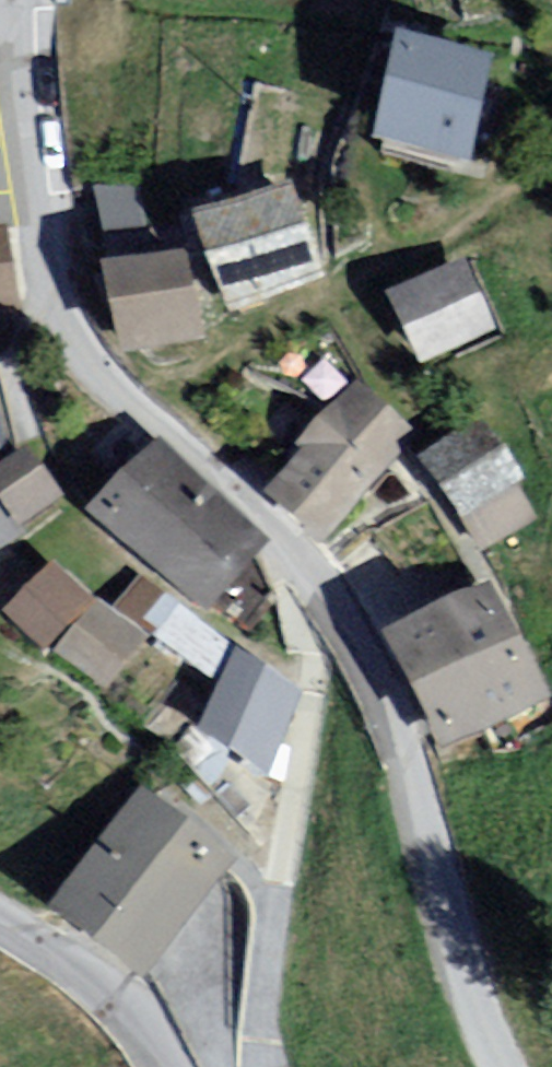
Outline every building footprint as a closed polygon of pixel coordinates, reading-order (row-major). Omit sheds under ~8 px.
[(492,70),(392,47),(370,156),(467,174),(492,70)] [(103,259),(172,253),(165,176),(96,182),(103,259)] [(322,289),(290,196),(191,221),(227,327),(322,289)] [(182,264),(98,275),(116,359),(200,343),(182,264)] [(458,266),(381,300),(424,375),(492,345),(458,266)] [(347,383),(261,496),(320,550),(410,433),(347,383)] [(474,429),(421,467),(462,528),(523,490),(474,429)] [(85,524),(202,622),(254,557),(150,456),(85,524)] [(0,476),(0,505),(19,530),(60,503),(26,460),(0,476)] [(41,568),(0,610),(0,617),(44,661),(93,611),(41,568)] [(164,604),(130,580),(105,600),(143,634),(164,604)] [(492,591),(381,652),(433,760),(548,706),(492,591)] [(50,663),(100,699),(140,649),(95,617),(50,663)] [(230,657),(195,735),(268,781),(304,695),(230,657)] [(232,869),(138,798),(55,920),(143,990),(232,869)]
